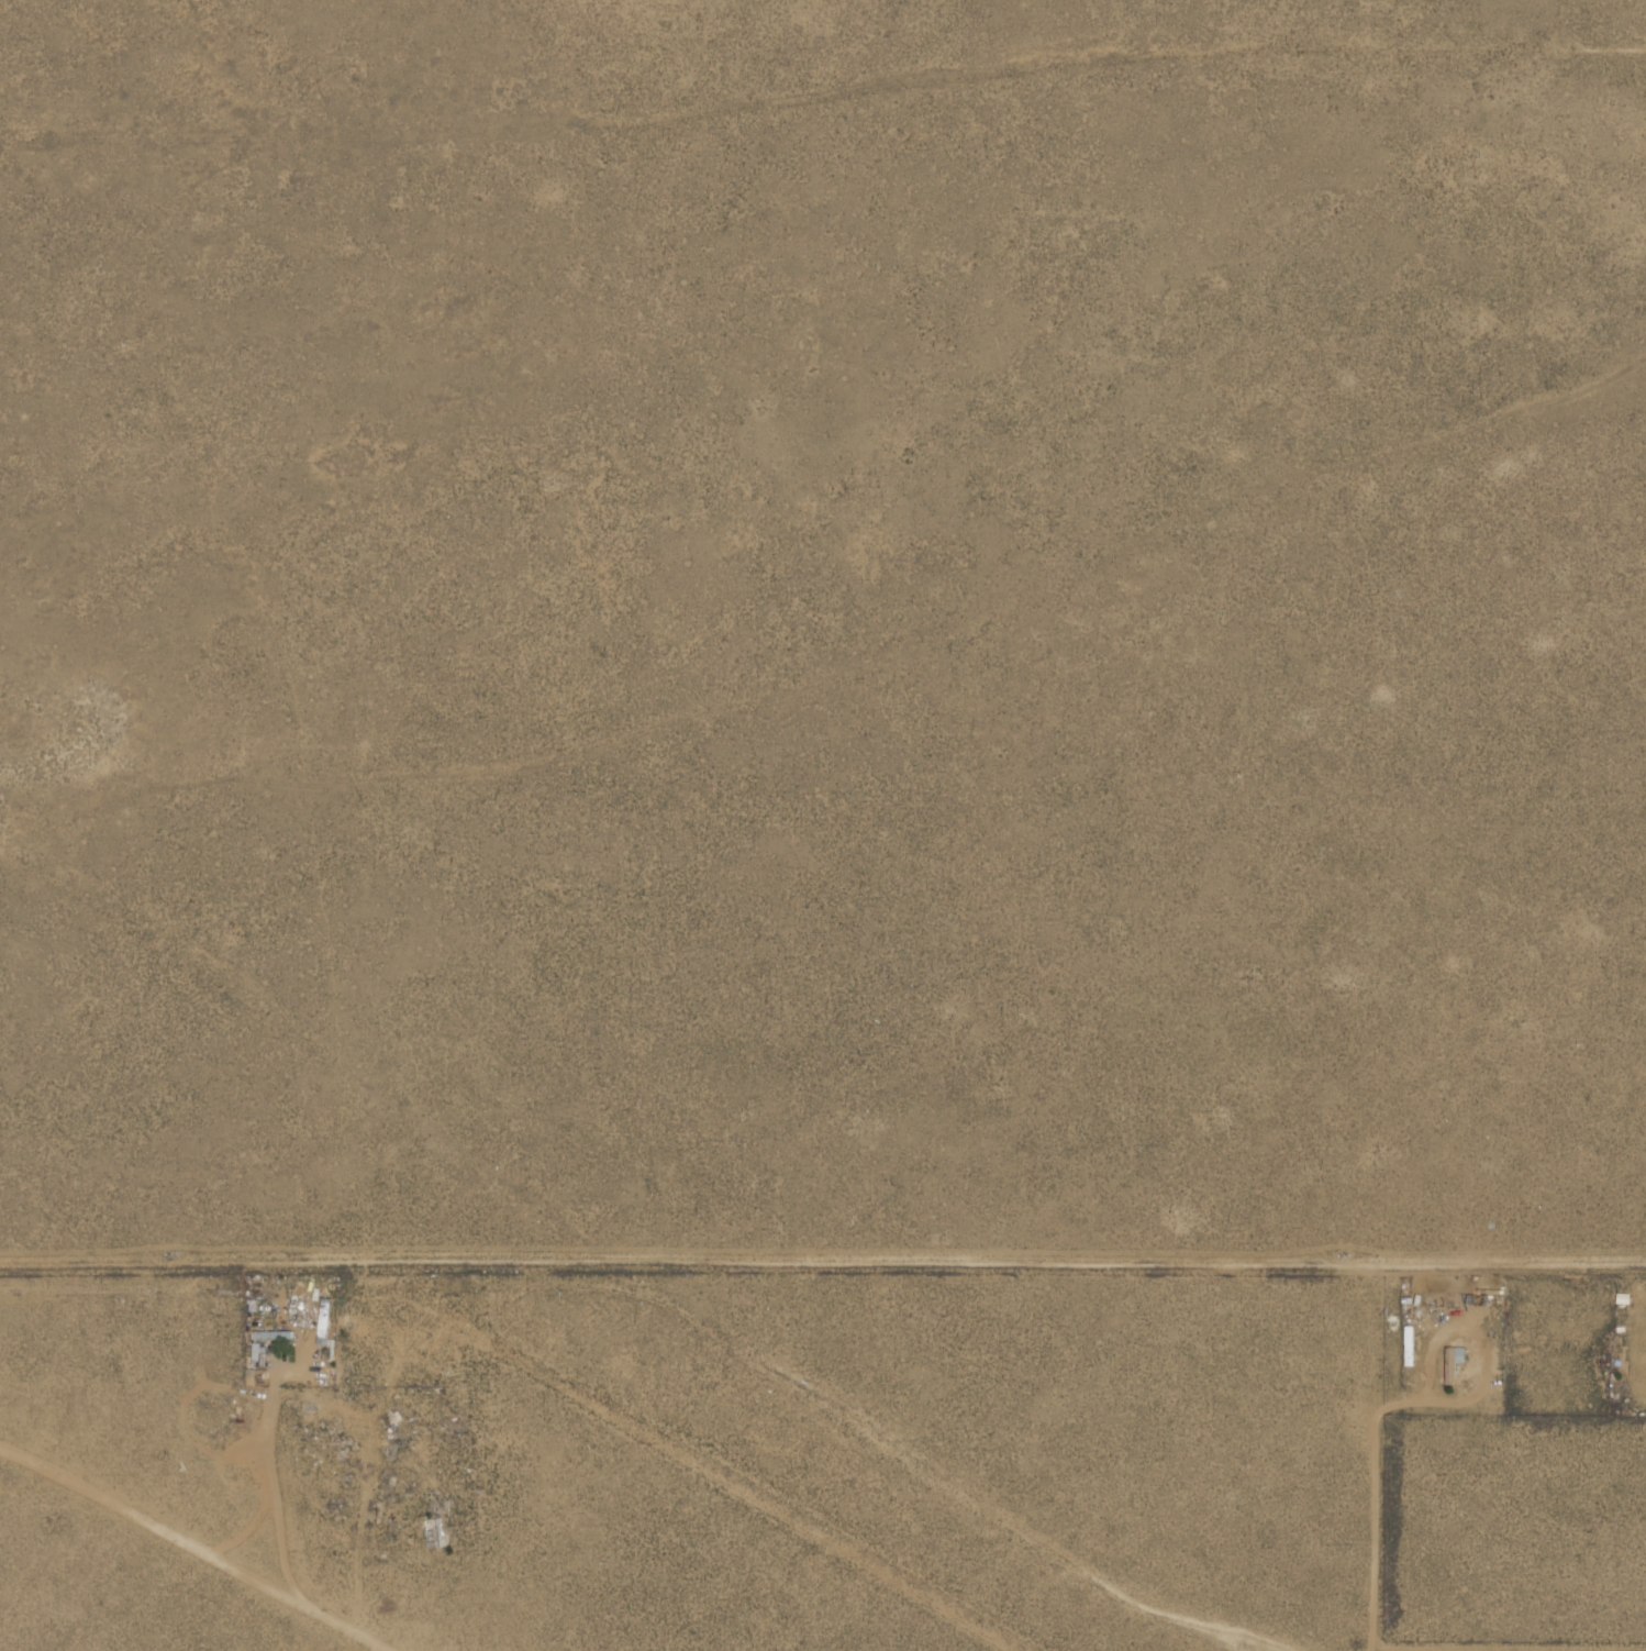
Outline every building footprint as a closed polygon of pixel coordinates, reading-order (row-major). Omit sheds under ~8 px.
[(332,1298),(322,1297),(316,1358),(326,1359),(332,1298)] [(253,1340),(292,1340),(292,1331),(253,1331),(253,1340)] [(1434,1385),(1456,1385),(1456,1347),(1434,1347),(1434,1385)] [(298,1441),(299,1449),(335,1442),(334,1434),(298,1441)] [(425,1520),(427,1548),(441,1547),(438,1519),(425,1520)]
